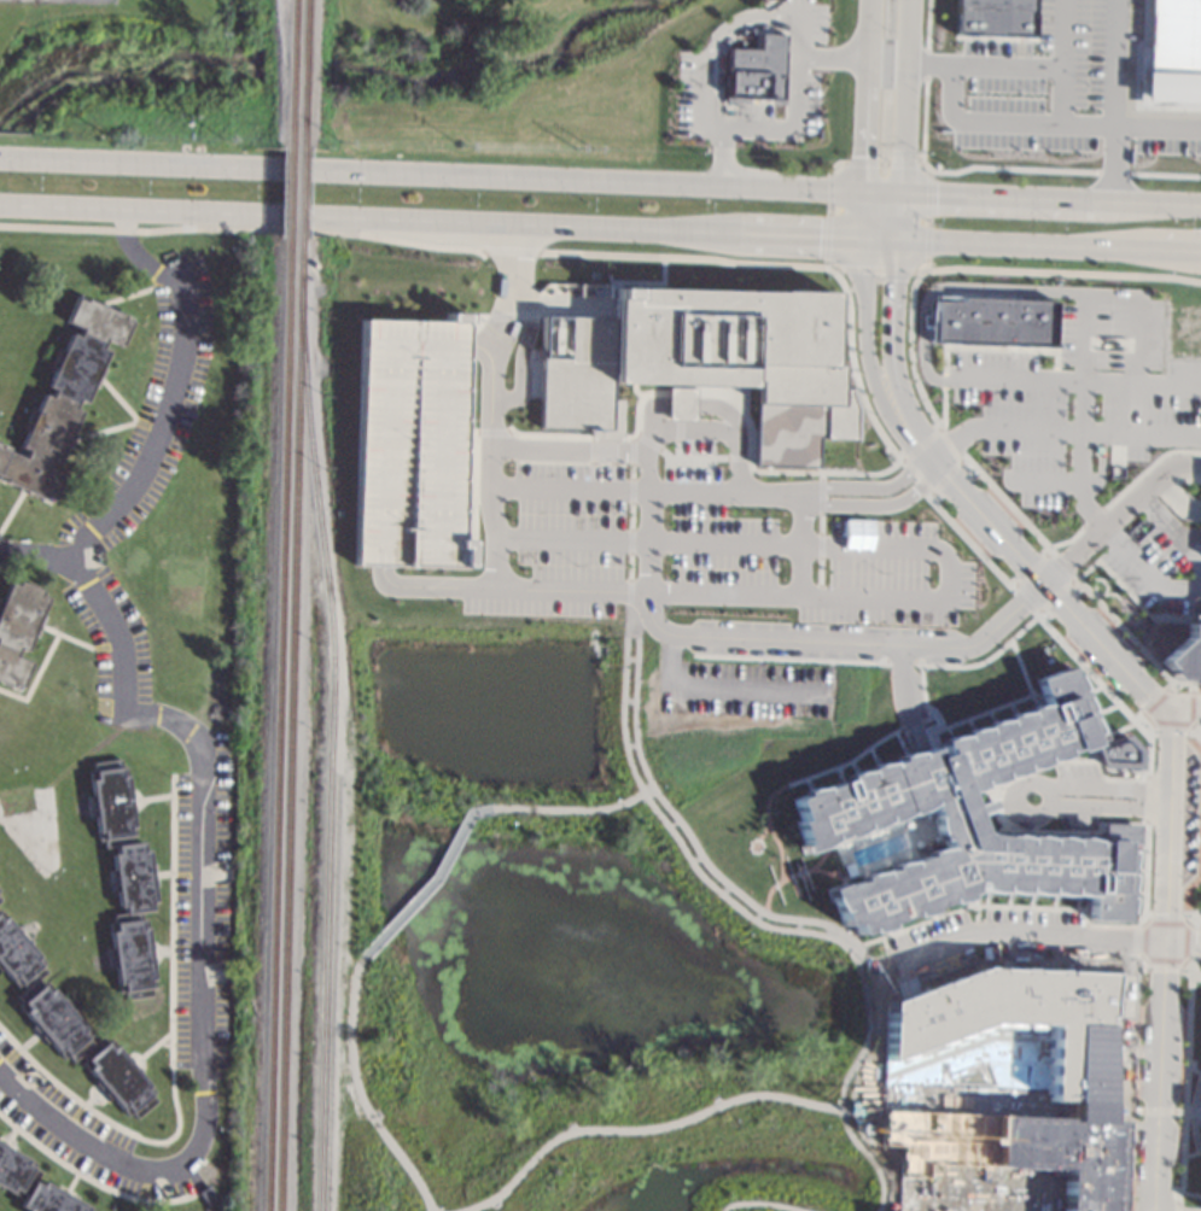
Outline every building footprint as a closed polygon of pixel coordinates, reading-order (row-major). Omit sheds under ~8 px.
[(954,35),(955,0),(1034,0),(1032,37),(954,35)] [(1144,46),(1138,46),(1136,104),(1200,106),(1200,0),(1146,0),(1144,46)] [(759,48),(759,33),(785,34),(783,104),(770,103),(770,98),(748,98),(747,103),(724,101),(724,86),(721,86),(721,75),(728,75),(728,48),(759,48)] [(613,317),(613,288),(830,292),(829,306),(829,365),(840,365),(840,373),(839,388),(847,388),(855,409),(855,439),(817,438),(817,467),(754,466),(756,381),(751,381),(750,387),(695,385),(680,385),(665,384),(612,382),(611,398),(622,398),(620,438),(620,441),(588,440),(588,438),(588,428),(538,428),(541,316),(613,317)] [(7,484),(0,481),(0,443),(4,445),(2,447),(24,457),(27,451),(21,447),(45,393),(51,397),(54,390),(47,387),(71,333),(78,337),(81,329),(66,322),(77,297),(86,300),(87,298),(127,316),(126,317),(134,322),(122,347),(106,340),(104,347),(111,351),(104,367),(106,368),(98,387),(94,386),(87,404),(80,402),(77,408),(84,411),(76,428),(80,429),(71,449),(68,447),(60,466),(53,462),(49,468),(65,475),(56,498),(53,504),(45,501),(33,496),(28,493),(27,495),(21,491),(21,490),(19,489),(7,484)] [(932,343),(1051,347),(1054,300),(933,297),(932,343)] [(357,320),(444,322),(444,314),(465,314),(465,344),(460,539),(468,539),(468,549),(468,568),(380,566),(352,566),(357,320)] [(695,385),(695,393),(694,405),(694,422),(678,422),(664,421),(664,405),(665,392),(665,384),(680,385),(695,385)] [(886,450),(884,452),(890,460),(892,457),(886,450)] [(969,467),(966,469),(973,475),(975,473),(969,467)] [(21,691),(0,683),(0,603),(1,603),(10,581),(17,584),(18,580),(45,591),(42,595),(48,597),(42,615),(46,616),(37,636),(34,633),(27,653),(19,650),(17,656),(33,663),(21,691)] [(1184,624),(1200,624),(1200,678),(1170,677),(1162,671),(1166,668),(1159,661),(1184,638),(1184,624)] [(975,830),(1004,836),(1004,833),(1009,833),(1020,837),(1020,835),(1031,835),(1043,838),(1043,835),(1055,836),(1066,839),(1066,836),(1077,837),(1089,839),(1089,841),(1094,842),(1094,838),(1100,838),(1100,823),(1136,824),(1135,843),(1129,843),(1127,850),(1126,850),(1126,856),(1125,867),(1126,867),(1126,879),(1124,890),(1125,890),(1125,903),(1123,912),(1123,922),(1086,920),(1086,896),(1077,895),(1063,891),(1063,894),(1051,894),(1040,890),(1040,894),(1028,893),(1019,889),(1019,893),(1005,893),(996,889),(996,891),(983,891),(973,888),(973,881),(968,881),(967,891),(961,894),(962,897),(956,900),(944,901),(944,900),(926,907),(927,911),(920,913),(908,914),(908,913),(881,923),(884,926),(876,930),(864,931),(864,929),(855,932),(850,920),(840,924),(834,909),(828,901),(823,888),(836,883),(838,887),(856,879),(855,877),(865,872),(878,871),(878,872),(887,868),(886,865),(893,861),(905,860),(905,861),(922,855),(921,852),(929,848),(941,847),(938,837),(933,838),(929,827),(928,817),(931,815),(925,801),(915,808),(904,813),(903,811),(892,818),(881,820),(881,818),(871,825),(861,829),(859,825),(850,832),(839,836),(838,832),(826,837),(827,838),(814,846),(799,852),(795,843),(799,842),(791,820),(797,819),(788,798),(797,795),(795,790),(804,788),(816,785),(816,788),(841,778),(840,774),(851,771),(863,770),(862,766),(873,762),(885,760),(885,762),(894,759),(892,755),(900,751),(911,750),(913,753),(920,750),(928,747),(932,755),(940,753),(935,739),(946,736),(957,735),(957,732),(967,727),(979,726),(979,724),(989,720),(1001,718),(999,716),(1010,712),(1022,710),(1021,708),(1032,703),(1043,703),(1033,678),(1067,665),(1071,673),(1072,672),(1075,680),(1079,688),(1077,688),(1079,694),(1084,701),(1086,708),(1085,709),(1088,715),(1091,725),(1094,731),(1096,737),(1089,741),(1090,743),(1071,749),(1071,747),(1061,750),(1062,754),(1053,757),(1039,759),(1040,761),(1030,766),(1018,767),(1019,770),(1009,773),(997,774),(998,778),(987,782),(975,783),(976,785),(967,789),(961,790),(967,807),(990,800),(992,798),(995,807),(992,808),(970,817),(975,830)] [(1092,747),(1126,735),(1141,749),(1139,768),(1133,768),(1100,767),(1092,747)] [(122,768),(127,767),(135,836),(130,836),(132,844),(144,843),(145,852),(150,850),(157,901),(152,902),(153,911),(141,913),(141,920),(146,919),(156,987),(151,988),(152,996),(126,1000),(124,991),(119,991),(110,924),(116,923),(115,915),(126,914),(124,906),(121,906),(113,854),(118,854),(117,847),(105,848),(104,839),(99,839),(91,772),(95,771),(94,764),(121,760),(122,768)] [(17,987),(0,967),(0,911),(45,964),(42,966),(47,972),(37,979),(42,985),(43,985),(46,983),(91,1035),(87,1037),(93,1043),(101,1036),(106,1042),(110,1040),(155,1092),(151,1095),(157,1101),(136,1118),(130,1112),(127,1116),(82,1063),(86,1060),(81,1054),(72,1061),(66,1055),(63,1058),(19,1006),(22,1004),(17,998),(17,996),(25,989),(21,983),(17,987)] [(1129,975),(1127,1017),(1101,1016),(1100,1025),(1103,1025),(1104,1102),(1044,1100),(1048,1024),(985,1022),(882,1059),(885,1002),(910,993),(978,967),(1129,975)] [(1118,1119),(1114,1210),(1060,1210),(1062,1169),(925,1164),(923,1177),(897,1176),(898,1146),(879,1145),(880,1110),(1118,1119)] [(89,1207),(88,1210),(27,1210),(28,1210),(21,1206),(27,1195),(19,1190),(17,1195),(0,1186),(0,1144),(35,1164),(33,1168),(40,1172),(34,1182),(41,1186),(43,1182),(89,1207)] [(220,1192),(216,1194),(218,1198),(206,1206),(199,1195),(197,1192),(206,1186),(212,1181),(220,1192)]
